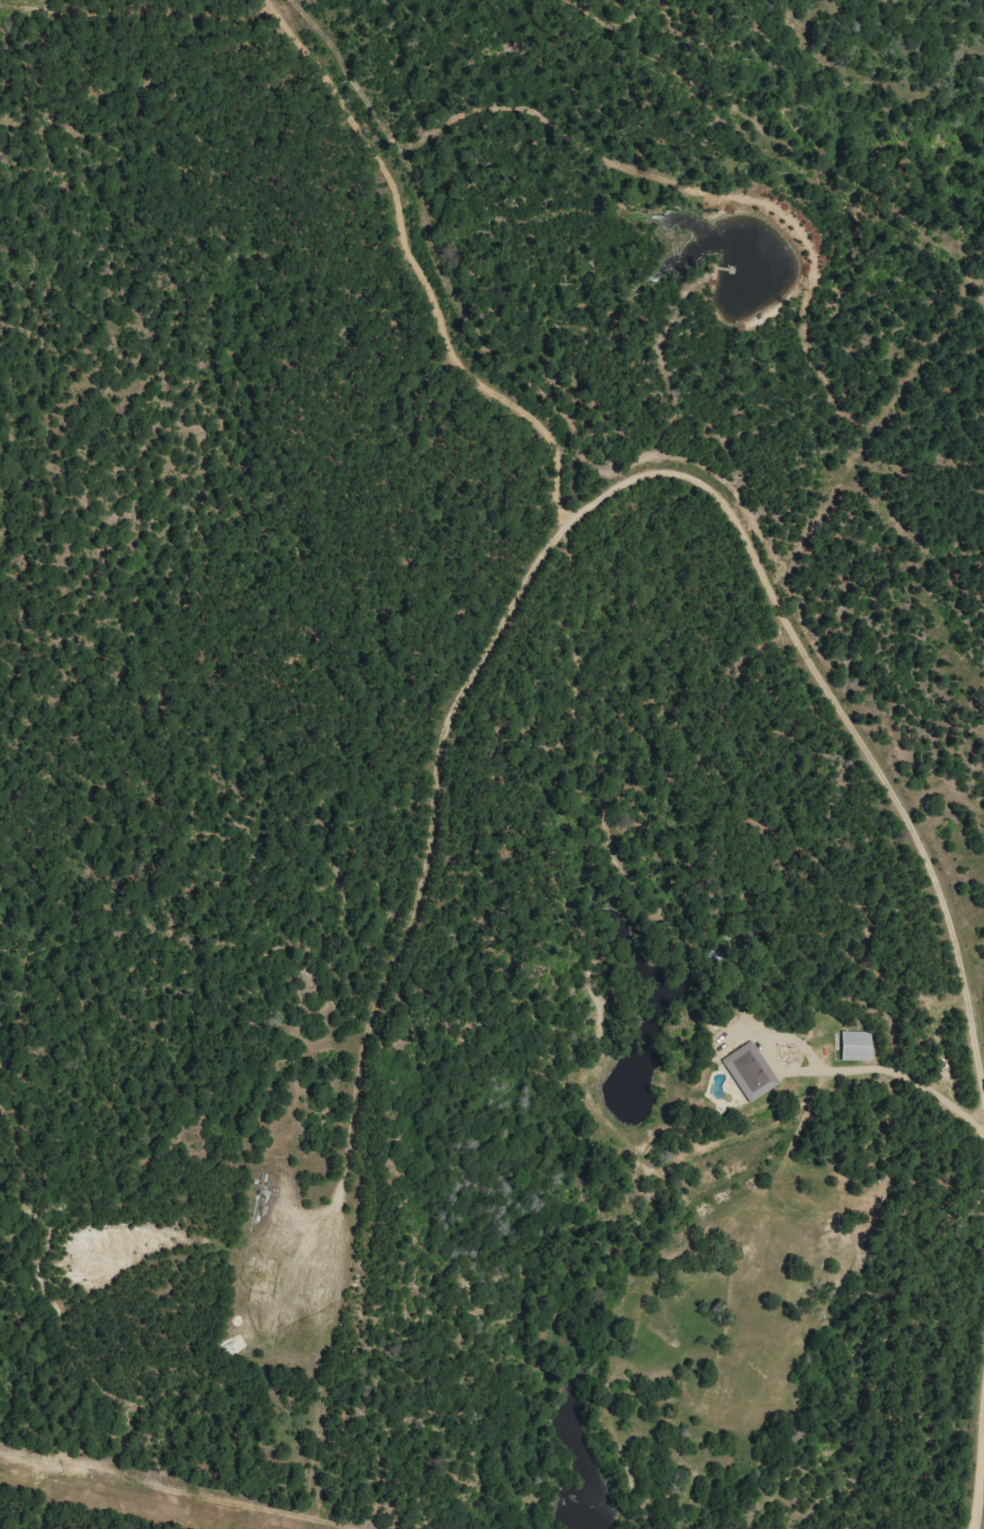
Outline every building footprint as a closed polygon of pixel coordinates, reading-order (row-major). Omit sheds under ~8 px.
[(873,1031),(844,1031),(845,1061),(874,1060),(873,1031)] [(726,1060),(755,1104),(773,1092),(770,1088),(782,1080),(756,1040),(726,1060)]
